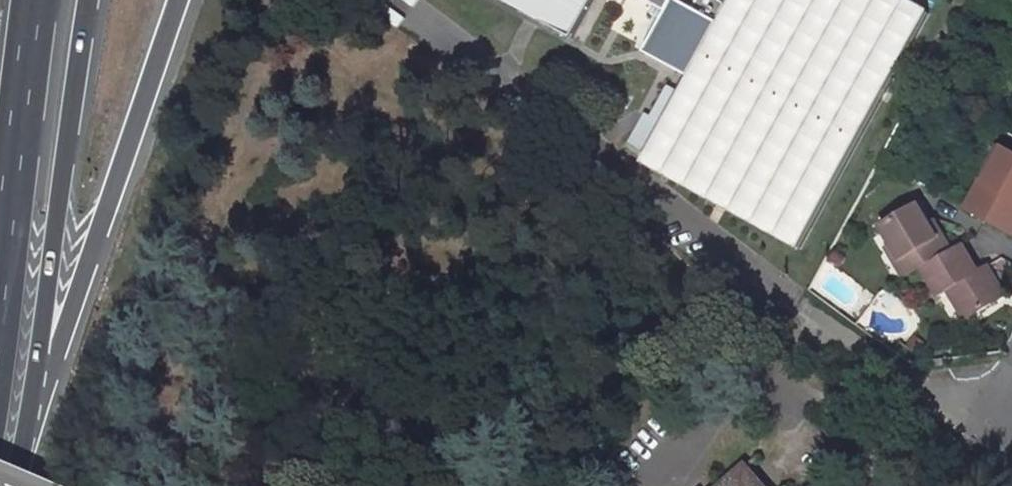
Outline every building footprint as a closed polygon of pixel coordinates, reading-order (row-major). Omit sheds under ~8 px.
[(905,0),(732,0),(691,75),(680,94),(669,88),(653,118),(646,115),(629,146),(648,156),(643,166),(800,251),(930,14),(905,0)] [(967,210),(1011,235),(1011,155),(1001,149),(967,210)] [(926,218),(917,202),(879,222),(890,242),(898,257),(908,252),(917,267),(919,266),(934,293),(943,288),(950,285),(967,314),(1000,296),(980,261),(971,265),(959,244),(949,249),(931,215),(926,218)] [(898,257),(890,242),(884,245),(901,276),(917,267),(908,252),(898,257)] [(960,317),(967,314),(950,285),(943,288),(960,317)] [(727,485),(764,485),(747,468),(727,485)]
